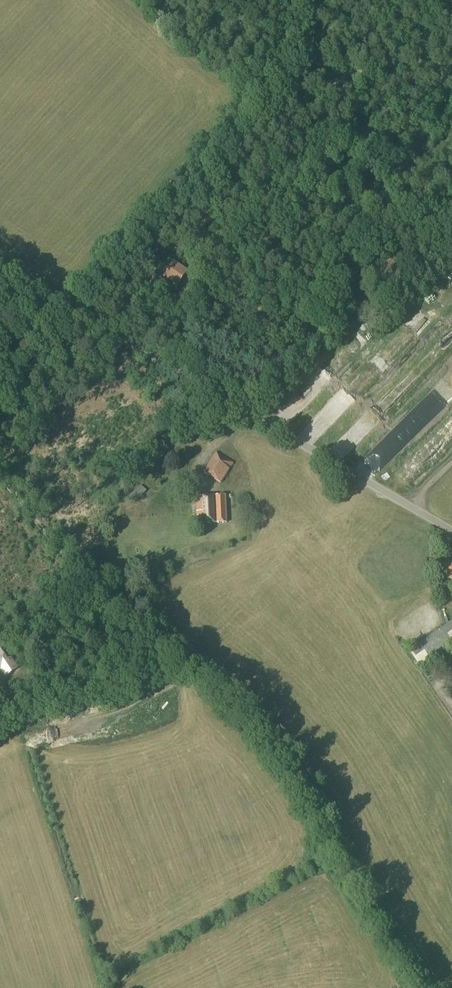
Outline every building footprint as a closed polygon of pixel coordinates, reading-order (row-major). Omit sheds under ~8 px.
[(163,277),(177,287),(188,271),(174,261),(163,277)] [(440,280),(436,285),(442,291),(446,286),(440,280)] [(406,425),(399,420),(380,445),(384,448),(381,453),(389,459),(404,440),(407,443),(416,431),(407,424),(406,425)] [(342,461),(369,435),(358,423),(331,449),(342,461)] [(221,483),(233,463),(216,452),(203,472),(221,483)] [(135,503),(146,492),(140,486),(129,497),(135,503)] [(227,523),(226,497),(197,498),(197,516),(199,516),(200,524),(227,523)] [(451,645),(451,620),(409,651),(420,667),(451,645)] [(0,650),(0,670),(1,669),(6,676),(17,669),(10,659),(7,661),(0,650)]
